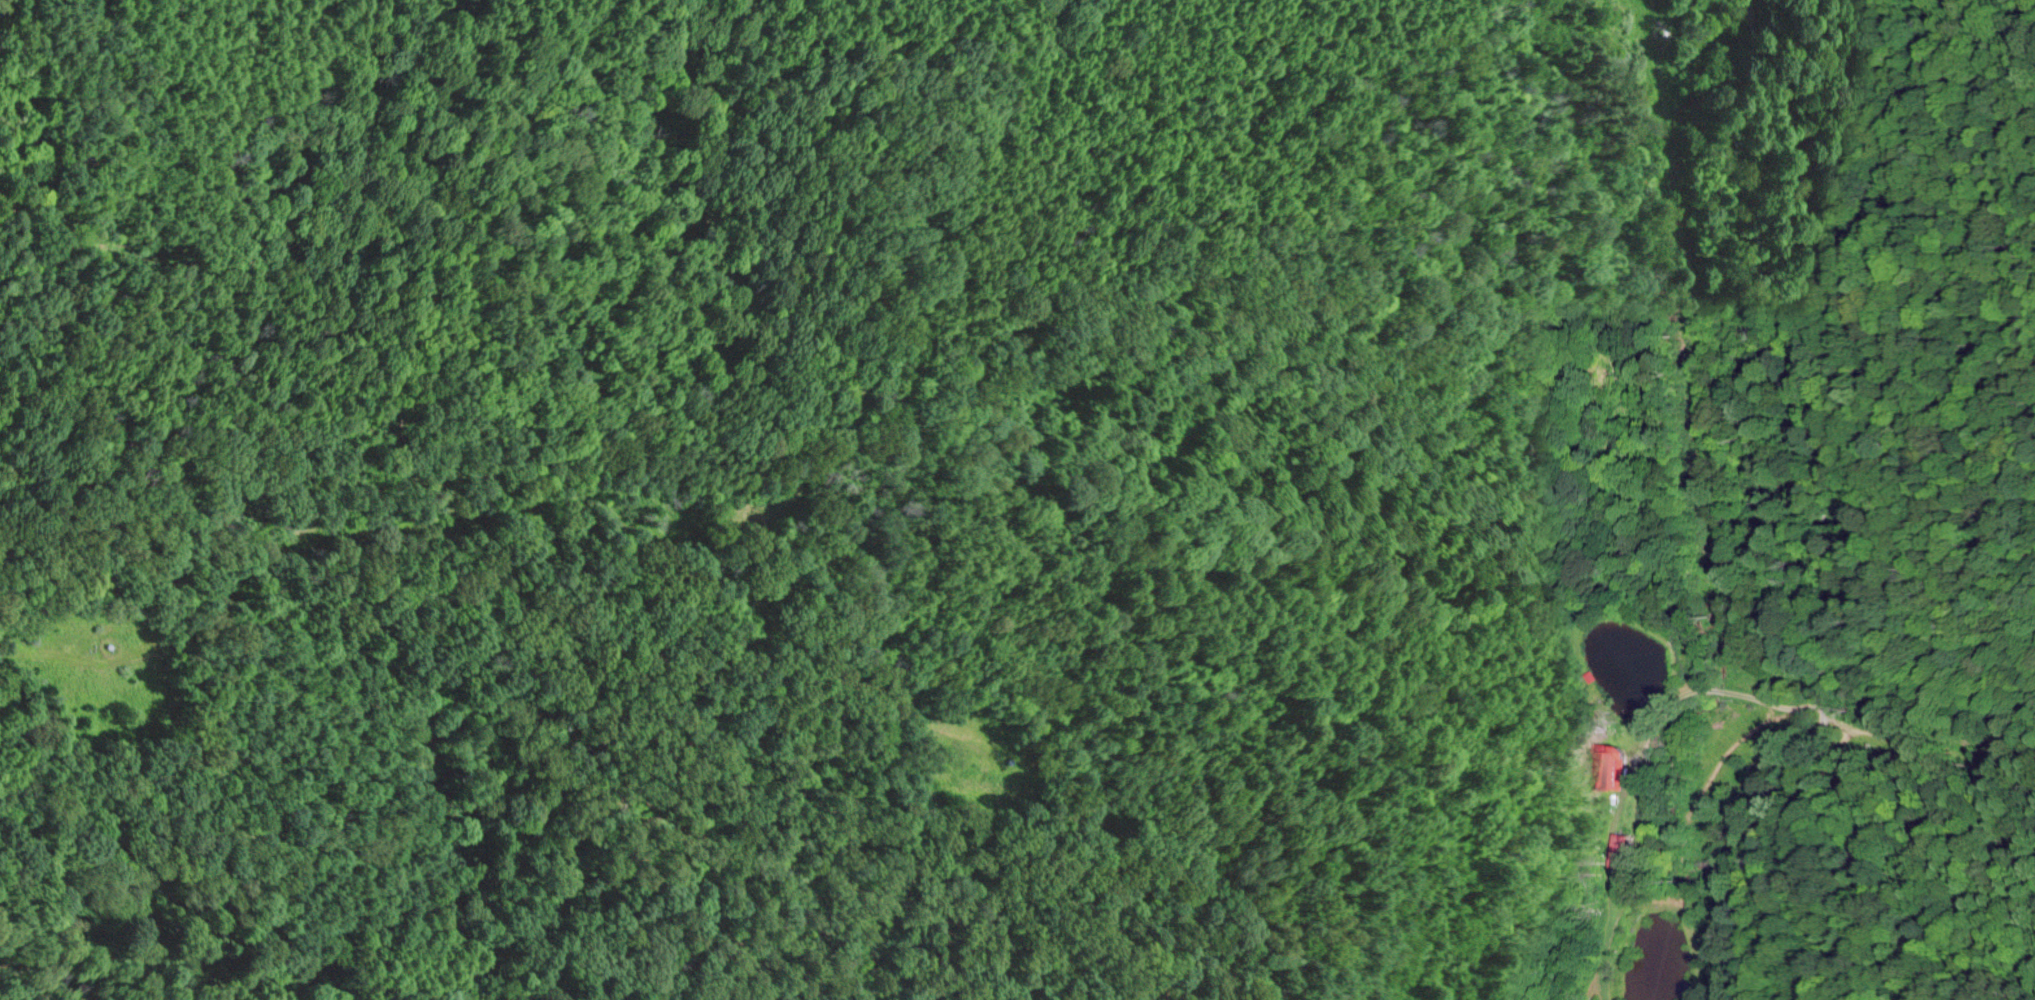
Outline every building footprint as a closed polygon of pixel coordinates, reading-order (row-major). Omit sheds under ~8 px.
[(1609,750),(1597,750),(1594,788),(1620,790),(1624,747),(1609,746),(1609,750)] [(1610,867),(1625,869),(1629,835),(1613,833),(1610,867)]
